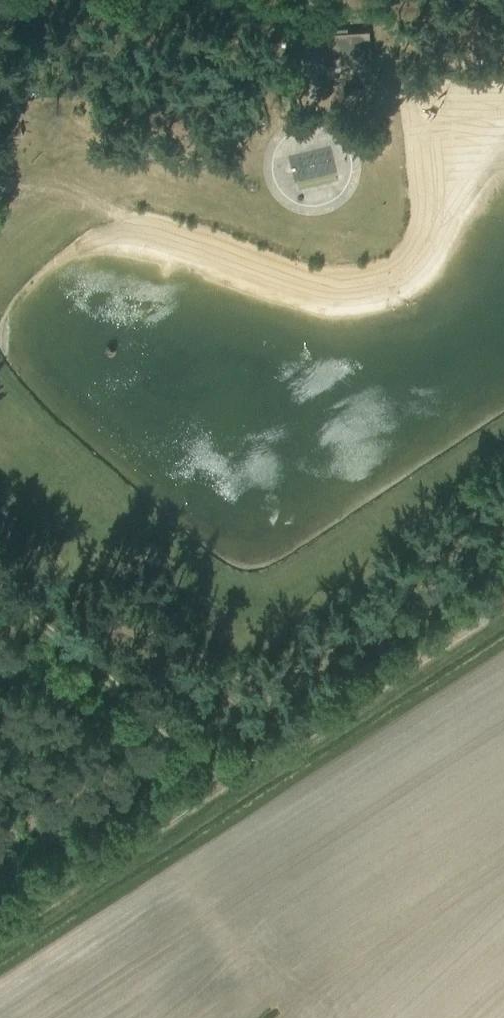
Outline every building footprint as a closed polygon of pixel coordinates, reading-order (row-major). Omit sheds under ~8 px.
[(288,27),(289,43),(305,42),(304,26),(288,27)] [(319,60),(367,58),(365,32),(317,35),(319,60)]
